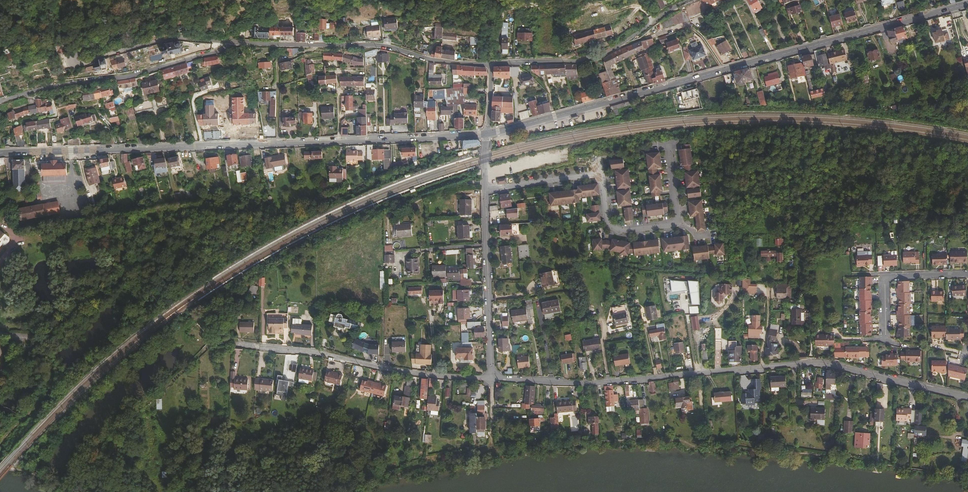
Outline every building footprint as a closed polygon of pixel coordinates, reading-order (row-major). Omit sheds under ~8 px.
[(685,8),(688,15),(706,7),(705,4),(703,4),(701,0),(697,0),(684,6),(685,8)] [(756,0),(746,0),(752,11),(753,11),(760,7),(756,0)] [(903,1),(897,3),(899,10),(905,9),(903,1)] [(791,11),(792,13),(801,11),(799,2),(792,3),(793,6),(786,7),(787,11),(791,11)] [(854,9),(853,10),(844,12),(847,22),(856,19),(857,19),(854,9)] [(673,22),(669,14),(663,18),(662,19),(666,25),(673,22)] [(836,15),(830,16),(829,17),(831,26),(832,26),(842,23),(839,14),(836,15)] [(398,18),(385,19),(386,30),(398,29),(398,18)] [(612,33),(609,23),(573,35),(575,44),(611,34),(613,40),(619,38),(617,31),(612,33)] [(186,32),(184,25),(176,27),(178,34),(186,32)] [(379,36),(379,25),(366,25),(366,35),(372,35),(375,35),(375,36),(379,36)] [(676,30),(679,38),(692,34),(689,26),(676,30)] [(906,37),(903,26),(893,28),(897,39),(906,37)] [(893,28),(887,30),(889,37),(888,37),(890,41),(894,40),(894,42),(898,41),(897,39),(893,28)] [(948,39),(945,28),(936,30),(936,32),(932,33),(935,43),(948,39)] [(267,38),(267,29),(252,29),(251,38),(267,38)] [(304,33),(295,33),(295,41),(295,42),(304,43),(304,41),(304,33)] [(653,44),(652,38),(641,41),(643,49),(653,44)] [(680,47),(677,39),(666,42),(669,50),(680,47)] [(184,52),(183,47),(182,46),(183,45),(183,44),(183,42),(181,40),(179,40),(178,42),(178,43),(174,44),(174,43),(171,43),(170,41),(165,43),(167,49),(165,49),(164,48),(162,49),(162,50),(160,50),(162,56),(168,54),(168,56),(184,52)] [(643,49),(641,41),(632,44),(635,52),(643,49)] [(729,49),(725,41),(716,46),(720,54),(729,49)] [(635,52),(632,44),(626,46),(620,49),(624,58),(635,52)] [(702,44),(698,46),(692,48),(689,49),(693,59),(705,55),(702,44)] [(64,52),(62,45),(55,47),(58,54),(64,52)] [(441,58),(441,49),(441,47),(435,46),(434,52),(431,51),(430,56),(433,57),(441,58)] [(453,60),(454,51),(441,49),(441,58),(450,60),(453,60)] [(604,67),(619,60),(624,58),(620,49),(601,58),(604,67)] [(843,49),(826,53),(829,63),(830,67),(832,74),(836,73),(834,62),(846,59),(843,49)] [(878,58),(876,50),(871,52),(871,49),(866,50),(869,61),(878,58)] [(649,70),(653,69),(647,51),(644,52),(645,55),(644,55),(648,67),(649,70)] [(342,62),(342,55),(338,54),(322,53),(323,59),(325,59),(338,61),(342,62)] [(387,62),(386,54),(376,54),(376,62),(387,62)] [(810,54),(801,57),(804,67),(813,64),(810,54)] [(824,54),(817,55),(820,65),(823,64),(824,68),(830,67),(829,63),(827,64),(824,54)] [(648,67),(644,55),(638,57),(636,57),(640,70),(642,69),(648,67)] [(356,65),(357,59),(351,57),(347,56),(345,63),(351,64),(356,65)] [(218,63),(216,57),(201,59),(202,66),(210,65),(218,63)] [(107,70),(105,60),(100,61),(100,64),(94,66),(95,70),(96,72),(102,70),(102,71),(107,70)] [(122,60),(115,61),(117,69),(124,67),(122,60)] [(606,71),(598,74),(601,83),(609,80),(608,78),(623,72),(619,60),(604,67),(606,71)] [(292,69),(292,63),(289,61),(280,63),(282,71),(292,69)] [(313,73),(313,63),(310,64),(309,61),(304,62),(306,77),(308,77),(308,79),(311,79),(311,73),(313,73)] [(799,62),(787,65),(790,77),(802,74),(799,62)] [(188,73),(185,64),(162,71),(165,80),(188,73)] [(545,65),(545,73),(552,73),(553,77),(566,76),(566,74),(564,64),(545,65)] [(564,64),(566,74),(577,74),(575,64),(564,64)] [(485,68),(476,67),(456,65),(456,74),(457,74),(482,75),(486,75),(486,72),(486,69),(485,68)] [(545,65),(530,66),(531,70),(537,74),(545,73),(545,65)] [(656,71),(654,71),(656,76),(652,78),(653,83),(664,80),(659,66),(655,67),(656,71)] [(493,67),(493,76),(509,76),(509,67),(493,67)] [(648,67),(642,69),(647,85),(653,83),(652,78),(656,76),(654,71),(653,69),(649,70),(648,67)] [(751,79),(748,68),(741,70),(744,81),(751,79)] [(741,70),(733,72),(736,83),(744,81),(741,70)] [(777,72),(768,75),(770,83),(779,81),(777,72)] [(531,76),(528,73),(521,74),(521,78),(520,78),(520,84),(532,82),(531,76)] [(325,76),(318,76),(318,87),(325,87),(325,83),(336,83),(335,75),(325,76)] [(211,85),(209,77),(202,79),(203,82),(198,84),(201,92),(208,89),(207,86),(211,85)] [(363,85),(363,77),(340,78),(340,86),(363,85)] [(136,86),(134,79),(124,81),(117,82),(118,89),(118,92),(123,91),(122,88),(125,89),(131,88),(136,86)] [(610,80),(609,80),(601,83),(605,96),(619,92),(616,84),(611,85),(610,80)] [(158,91),(156,81),(149,83),(148,81),(144,82),(144,84),(142,85),(144,94),(158,91)] [(110,95),(113,93),(112,89),(109,88),(98,90),(99,91),(100,97),(110,95)] [(444,94),(443,88),(426,90),(426,95),(427,96),(431,95),(431,96),(444,95),(444,94)] [(823,88),(810,91),(811,97),(825,94),(823,88)] [(374,98),(374,90),(365,90),(365,93),(365,100),(370,100),(370,98),(374,98)] [(594,99),(591,90),(579,93),(582,102),(594,99)] [(273,100),(273,96),(275,96),(275,91),(271,91),(271,94),(265,94),(265,95),(261,96),(261,101),(270,100),(270,116),(275,116),(275,100),(273,100)] [(93,99),(92,92),(81,95),(82,101),(93,99)] [(495,96),(495,93),(492,92),(491,106),(500,106),(501,106),(501,97),(499,96),(495,96)] [(422,96),(413,95),(413,107),(414,107),(414,113),(419,113),(419,107),(425,107),(425,102),(425,101),(422,101),(422,96)] [(511,97),(501,97),(501,106),(512,107),(511,97)] [(167,105),(166,99),(165,98),(155,100),(157,108),(167,105)] [(539,113),(537,105),(535,99),(527,101),(531,116),(539,113)] [(40,100),(35,100),(36,106),(37,113),(49,111),(50,115),(52,114),(54,114),(52,103),(42,105),(40,100)] [(141,102),(132,105),(134,113),(152,109),(150,100),(141,102)] [(432,105),(431,101),(425,102),(425,107),(426,118),(434,118),(434,106),(432,105)] [(548,102),(537,105),(539,113),(549,111),(548,102)] [(476,115),(476,105),(463,105),(463,107),(463,115),(476,115)] [(36,106),(21,110),(23,116),(29,114),(29,115),(37,113),(36,106)] [(499,121),(500,106),(491,106),(490,120),(499,121)] [(334,118),(334,107),(321,107),(321,118),(334,118)] [(134,116),(131,108),(125,113),(127,117),(134,116)] [(15,112),(7,114),(9,121),(23,116),(21,110),(15,112)] [(406,122),(406,112),(405,113),(405,111),(401,111),(401,112),(393,112),(393,113),(389,113),(389,118),(389,124),(393,124),(393,122),(406,122)] [(218,122),(216,112),(204,114),(206,124),(218,122)] [(311,123),(311,113),(303,113),(303,119),(303,123),(311,123)] [(81,119),(86,118),(85,114),(74,117),(76,126),(82,125),(81,119)] [(287,118),(287,114),(279,114),(278,126),(282,126),(282,118),(287,118)] [(70,127),(68,117),(60,120),(61,124),(55,126),(57,133),(63,131),(63,130),(70,127)] [(366,134),(366,126),(365,117),(357,117),(357,125),(356,125),(356,135),(366,134)] [(463,118),(453,118),(454,128),(463,128),(463,118)] [(50,128),(49,119),(36,121),(37,130),(50,128)] [(26,125),(23,126),(25,132),(37,130),(36,121),(25,123),(26,125)] [(22,135),(20,126),(13,129),(16,142),(17,148),(20,147),(24,147),(24,145),(23,140),(19,141),(18,136),(22,135)] [(45,143),(44,134),(40,134),(40,132),(37,132),(36,132),(37,144),(45,143)] [(77,138),(67,140),(69,146),(79,145),(77,138)] [(458,150),(481,145),(481,143),(477,140),(458,141),(458,150)] [(679,150),(681,166),(683,166),(684,170),(692,169),(689,144),(681,145),(682,150),(679,150)] [(412,156),(411,148),(402,148),(402,149),(400,149),(400,152),(402,151),(402,157),(412,156)] [(388,164),(388,149),(383,150),(383,149),(372,149),(372,155),(372,159),(383,159),(383,164),(387,164),(387,170),(390,169),(390,164),(388,164)] [(362,161),(361,154),(356,154),(356,152),(345,152),(345,162),(356,162),(357,161),(362,161)] [(646,154),(647,169),(660,168),(659,153),(646,154)] [(126,161),(125,154),(120,154),(121,163),(124,162),(127,171),(130,170),(127,161),(126,161)] [(237,164),(236,154),(227,156),(228,165),(237,164)] [(250,155),(240,156),(241,167),(246,166),(251,166),(251,165),(250,155)] [(283,169),(283,166),(284,166),(284,164),(287,164),(287,159),(286,159),(283,159),(283,164),(273,164),(273,155),(266,155),(266,166),(273,166),(273,169),(283,169)] [(283,164),(283,159),(286,159),(286,157),(285,157),(284,155),(273,155),(273,164),(283,164)] [(145,167),(142,157),(132,160),(134,166),(137,165),(138,169),(145,167)] [(180,165),(178,157),(168,159),(170,167),(171,167),(180,165)] [(217,168),(216,164),(218,163),(217,157),(206,159),(208,169),(217,168)] [(109,168),(108,162),(109,162),(108,158),(99,160),(101,167),(105,166),(105,169),(109,168)] [(390,169),(412,161),(412,158),(401,162),(401,161),(392,164),(392,160),(390,160),(390,164),(390,169)] [(168,172),(165,159),(156,161),(157,166),(159,174),(168,172)] [(623,167),(622,159),(609,161),(610,169),(623,167)] [(24,169),(24,160),(12,161),(12,169),(13,169),(13,182),(24,182),(24,170),(24,169)] [(66,175),(66,164),(56,164),(56,161),(51,161),(51,165),(42,165),(42,175),(66,175)] [(251,166),(246,166),(247,173),(255,172),(253,165),(251,165),(251,166)] [(342,176),(342,169),(335,169),(335,165),(328,165),(329,177),(342,176)] [(100,181),(96,167),(85,170),(90,185),(100,181)] [(629,187),(627,169),(616,170),(614,171),(616,189),(621,188),(628,187),(629,187)] [(648,172),(651,197),(659,196),(658,191),(661,191),(659,175),(657,175),(656,171),(648,172)] [(684,173),(686,188),(689,187),(696,187),(699,186),(697,171),(693,172),(684,173)] [(126,186),(123,178),(116,180),(112,181),(113,188),(114,189),(126,186)] [(598,194),(597,183),(576,186),(577,189),(548,192),(549,205),(578,202),(578,197),(598,194)] [(686,190),(687,198),(700,196),(699,189),(697,189),(689,190),(686,190)] [(630,205),(629,190),(628,190),(621,190),(616,191),(617,206),(623,206),(630,205)] [(181,201),(179,193),(173,194),(175,202),(181,201)] [(513,206),(512,194),(502,195),(504,207),(513,206)] [(472,212),(471,197),(461,198),(462,213),(472,212)] [(688,202),(689,217),(702,216),(701,201),(688,202)] [(58,212),(56,202),(19,209),(21,220),(58,212)] [(667,211),(666,203),(641,206),(642,214),(646,214),(646,216),(663,214),(662,212),(667,211)] [(589,205),(590,213),(585,214),(586,222),(599,220),(597,205),(589,205)] [(632,220),(631,207),(630,207),(623,208),(624,221),(632,220)] [(12,220),(10,211),(3,212),(4,215),(4,220),(5,221),(12,220)] [(704,231),(703,218),(695,219),(696,232),(704,231)] [(412,229),(412,219),(394,219),(394,228),(396,228),(397,230),(412,229)] [(471,237),(470,222),(459,223),(460,237),(471,237)] [(530,226),(530,224),(532,224),(532,222),(509,223),(509,225),(499,225),(500,234),(511,234),(511,232),(514,232),(514,226),(530,226)] [(688,249),(686,236),(661,239),(662,252),(688,249)] [(592,239),(592,250),(600,250),(600,249),(605,248),(609,249),(609,250),(619,252),(618,254),(626,256),(627,253),(628,245),(628,243),(611,239),(610,241),(605,240),(600,240),(600,239),(592,239)] [(658,252),(657,240),(632,243),(632,245),(633,253),(633,256),(658,252)] [(528,255),(526,244),(516,244),(518,256),(528,255)] [(721,244),(713,245),(713,246),(709,247),(710,255),(714,255),(714,256),(723,255),(721,244)] [(473,256),(473,245),(466,245),(466,254),(468,254),(468,266),(473,265),(473,261),(475,261),(475,256),(473,256)] [(511,266),(509,245),(500,246),(502,262),(500,263),(501,267),(511,266)] [(706,246),(691,248),(693,261),(708,259),(707,256),(706,247),(706,246)] [(395,261),(395,249),(385,249),(386,261),(395,261)] [(765,255),(770,255),(776,255),(776,259),(779,260),(779,261),(781,261),(781,252),(775,252),(775,250),(760,250),(760,255),(765,255)] [(949,250),(949,261),(953,261),(966,262),(966,250),(949,250)] [(914,251),(903,251),(902,262),(914,262),(914,263),(918,263),(918,255),(914,255),(914,251)] [(855,253),(855,263),(867,263),(867,262),(871,262),(871,253),(855,253)] [(883,253),(882,263),(896,263),(896,253),(883,253)] [(946,254),(931,254),(931,264),(946,264),(946,254)] [(419,269),(418,255),(407,255),(408,269),(419,269)] [(446,276),(446,266),(433,266),(433,277),(446,276)] [(459,276),(459,267),(447,267),(447,274),(453,274),(453,276),(459,276)] [(555,269),(539,272),(541,286),(557,283),(555,269)] [(858,275),(858,286),(868,286),(869,286),(869,283),(869,280),(871,280),(871,275),(858,275)] [(701,302),(699,279),(671,278),(673,290),(692,289),(694,303),(701,302)] [(897,291),(908,291),(908,280),(897,280),(898,287),(896,287),(896,291),(897,291)] [(728,283),(720,283),(720,287),(717,287),(715,287),(715,290),(715,292),(714,292),(714,301),(715,301),(718,304),(721,301),(722,301),(722,298),(726,294),(728,294),(728,291),(730,291),(730,286),(728,286),(728,283)] [(446,296),(445,284),(431,285),(432,296),(441,295),(441,297),(446,296)] [(965,294),(964,284),(959,284),(950,285),(951,294),(959,294),(965,294)] [(868,286),(858,286),(858,298),(859,298),(870,298),(870,294),(869,294),(868,291),(868,286)] [(776,297),(786,297),(786,287),(776,287),(776,297)] [(468,298),(467,289),(457,289),(457,290),(452,290),(453,298),(457,298),(457,299),(468,298)] [(935,290),(930,290),(931,301),(936,301),(936,300),(943,300),(943,291),(935,291),(935,290)] [(898,296),(898,303),(908,303),(910,303),(910,291),(908,291),(897,291),(897,296),(898,296)] [(871,303),(871,298),(870,298),(859,298),(859,310),(869,310),(870,305),(870,303),(871,303)] [(541,303),(543,313),(559,310),(557,300),(541,303)] [(654,303),(644,305),(646,318),(656,316),(654,303)] [(896,310),(896,314),(897,314),(908,314),(908,303),(898,303),(897,303),(897,310),(896,310)] [(800,304),(788,304),(788,308),(792,308),(792,323),(801,323),(801,320),(799,320),(799,315),(801,315),(801,312),(801,309),(800,309),(800,304)] [(469,316),(468,307),(457,307),(457,317),(469,316)] [(529,309),(511,311),(512,321),(530,318),(529,309)] [(859,310),(858,310),(858,322),(859,322),(871,322),(871,317),(869,317),(869,314),(869,310),(859,310)] [(613,315),(615,325),(627,322),(625,313),(613,315)] [(355,328),(357,323),(357,320),(336,314),(336,316),(335,316),(334,320),(335,320),(334,324),(345,328),(345,325),(355,328)] [(752,324),(749,324),(748,332),(759,332),(762,332),(762,324),(760,324),(760,315),(752,314),(752,324)] [(909,326),(910,326),(910,314),(908,314),(897,314),(897,319),(898,319),(898,326),(909,326)] [(292,316),(291,325),(295,325),(295,330),(295,331),(310,332),(311,323),(300,322),(301,317),(292,316)] [(288,327),(288,317),(273,317),(272,331),(275,331),(276,328),(284,328),(284,327),(288,327)] [(251,330),(252,320),(238,320),(237,329),(251,330)] [(871,326),(872,321),(871,322),(859,322),(859,333),(862,333),(870,333),(870,329),(870,326),(871,326)] [(776,324),(769,324),(768,340),(766,340),(766,354),(772,354),(772,352),(778,351),(777,345),(778,345),(778,338),(772,338),(772,332),(776,332),(776,324)] [(936,335),(944,336),(944,328),(944,325),(930,324),(929,336),(936,336),(936,335)] [(647,329),(649,334),(663,331),(661,325),(655,327),(647,329)] [(475,326),(475,328),(475,335),(484,334),(483,326),(478,326),(475,326)] [(909,336),(909,326),(898,326),(897,326),(897,332),(896,332),(896,336),(909,336)] [(962,328),(944,328),(944,336),(950,336),(950,338),(958,338),(958,337),(962,337),(962,328)] [(813,334),(812,346),(829,347),(830,336),(827,336),(827,335),(813,334)] [(597,336),(580,338),(581,343),(582,349),(599,346),(597,336)] [(735,347),(736,349),(740,349),(740,342),(735,342),(735,337),(728,337),(728,345),(733,345),(733,347),(735,347)] [(378,352),(379,343),(370,342),(364,342),(355,338),(351,346),(362,351),(368,352),(378,352)] [(404,350),(405,340),(391,340),(391,350),(404,350)] [(473,357),(473,346),(472,346),(472,340),(468,340),(464,340),(464,346),(457,347),(457,356),(462,356),(466,356),(466,357),(473,357)] [(429,362),(429,352),(428,352),(428,342),(418,342),(418,352),(414,352),(413,352),(414,361),(414,362),(429,362)] [(680,342),(673,343),(675,355),(682,353),(680,342)] [(757,343),(748,343),(747,349),(750,349),(750,356),(757,356),(757,343)] [(844,354),(845,345),(833,345),(833,354),(844,354)] [(845,345),(844,354),(865,355),(865,345),(845,345)] [(735,347),(733,347),(728,347),(728,362),(736,362),(736,360),(740,360),(740,349),(736,349),(735,347)] [(900,350),(900,358),(904,358),(904,360),(919,360),(919,349),(904,349),(904,350),(900,350)] [(896,353),(893,353),(893,354),(888,354),(884,354),(884,355),(880,355),(880,360),(881,360),(881,365),(892,365),(892,364),(896,364),(896,353)] [(560,356),(561,362),(564,361),(565,363),(572,361),(571,354),(560,356)] [(516,356),(517,365),(521,364),(521,366),(529,365),(528,355),(516,356)] [(613,355),(613,364),(628,364),(628,355),(613,355)] [(930,359),(930,370),(939,370),(939,371),(944,371),(944,359),(930,359)] [(946,362),(946,374),(963,378),(965,367),(946,362)] [(291,363),(289,371),(296,373),(298,364),(291,363)] [(311,379),(312,368),(300,366),(299,377),(311,379)] [(341,383),(343,374),(342,373),(343,372),(339,371),(339,372),(331,371),(327,370),(325,379),(341,383)] [(834,382),(834,372),(825,372),(825,382),(829,382),(834,382)] [(745,390),(745,389),(740,389),(740,398),(745,398),(746,400),(752,400),(754,398),(759,398),(758,385),(760,384),(759,374),(751,375),(752,385),(750,385),(750,389),(745,390)] [(770,375),(770,385),(786,384),(785,374),(770,375)] [(243,388),(244,377),(231,377),(227,376),(226,385),(230,386),(230,387),(243,388)] [(267,377),(248,376),(248,387),(265,388),(267,377)] [(278,376),(276,394),(282,395),(282,400),(287,400),(290,378),(278,376)] [(426,396),(428,377),(423,377),(422,384),(418,384),(418,391),(422,392),(421,396),(426,396)] [(372,390),(374,380),(371,379),(370,380),(363,378),(360,387),(372,390)] [(672,380),(669,380),(670,388),(678,387),(677,378),(672,378),(672,380)] [(384,394),(387,384),(379,382),(379,381),(374,380),(372,390),(384,394)] [(411,395),(412,384),(406,383),(404,383),(404,394),(411,395)] [(614,403),(613,396),(612,396),(611,385),(609,385),(609,393),(606,393),(606,396),(605,396),(606,404),(614,403)] [(720,391),(721,399),(731,398),(730,390),(720,391)] [(404,403),(406,395),(393,393),(392,401),(404,403)] [(439,408),(439,401),(436,401),(437,398),(437,395),(428,394),(427,407),(439,408)] [(688,400),(688,397),(688,395),(675,396),(675,405),(681,404),(681,406),(686,405),(686,408),(691,408),(691,400),(688,400)] [(555,399),(556,410),(576,408),(575,397),(555,399)] [(638,407),(638,397),(628,397),(629,407),(638,407)] [(811,406),(810,416),(824,417),(825,407),(811,406)] [(896,406),(895,418),(906,419),(906,417),(910,417),(910,408),(900,408),(901,406),(896,406)] [(882,420),(883,408),(874,407),(874,419),(882,420)] [(913,432),(913,433),(920,433),(921,425),(920,425),(921,408),(914,408),(913,432)] [(484,426),(484,411),(476,411),(477,426),(484,426)] [(599,421),(598,415),(588,415),(589,421),(591,420),(592,432),(598,432),(597,421),(599,421)] [(543,416),(529,417),(530,431),(539,430),(538,419),(543,419),(543,416)] [(852,422),(843,421),(842,430),(851,431),(852,422)] [(869,432),(856,431),(855,442),(865,443),(868,443),(869,432)] [(901,444),(901,452),(910,452),(910,444),(901,444)]
